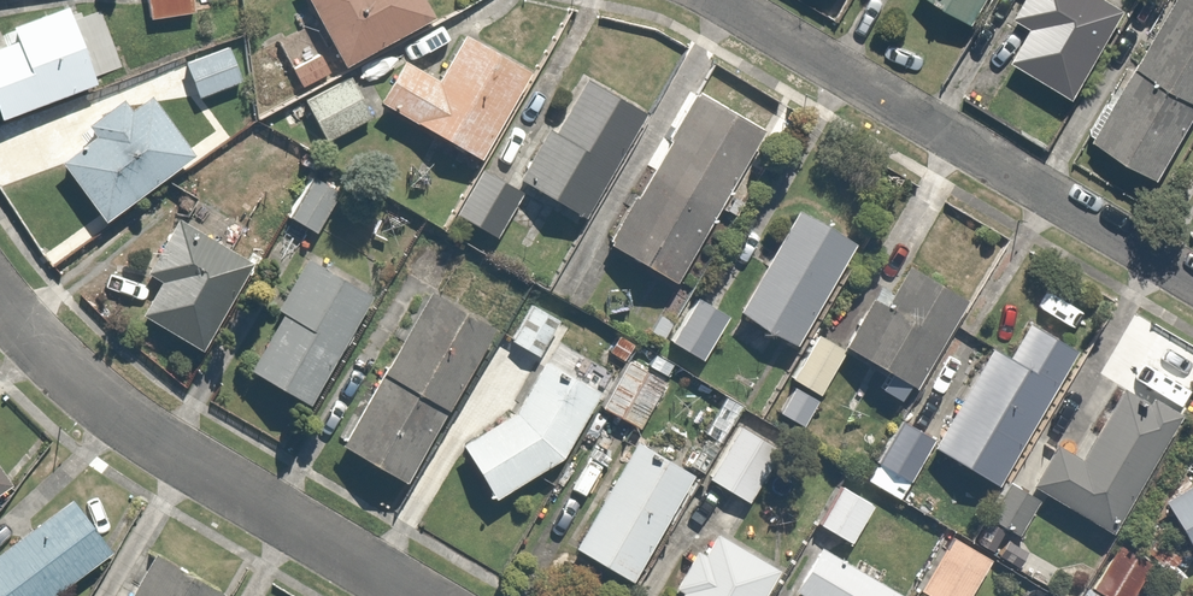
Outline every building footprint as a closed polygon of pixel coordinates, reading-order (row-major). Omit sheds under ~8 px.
[(145,16),(192,10),(191,0),(142,0),(145,16)] [(316,28),(279,46),(296,79),(429,14),(422,0),(302,0),(316,28)] [(964,20),(975,0),(933,0),(964,20)] [(1009,12),(1024,22),(1005,53),(1064,90),(1117,3),(1113,0),(1017,0),(1009,12)] [(1192,102),(1192,0),(1164,0),(1126,59),(1192,102)] [(10,37),(0,41),(0,114),(85,81),(61,18),(54,1),(4,20),(10,37)] [(524,63),(456,24),(428,74),(394,55),(369,99),(470,156),(524,63)] [(224,49),(177,64),(189,99),(236,83),(224,49)] [(322,135),(365,113),(346,74),(303,96),(322,135)] [(550,132),(539,126),(511,176),(578,214),(639,106),(583,74),(550,132)] [(602,237),(663,275),(754,126),(693,88),(602,237)] [(68,144),(73,151),(56,163),(95,218),(195,148),(156,93),(127,113),(117,99),(84,122),(89,129),(68,144)] [(297,166),(276,213),(314,230),(335,183),(297,166)] [(471,167),(446,208),(491,236),(516,195),(471,167)] [(787,213),(730,309),(785,342),(842,246),(787,213)] [(125,240),(113,263),(150,282),(133,316),(193,346),(238,257),(170,223),(154,254),(125,240)] [(304,253),(236,361),(296,399),(364,291),(304,253)] [(880,300),(868,292),(836,341),(898,381),(954,296),(905,263),(880,300)] [(419,286),(371,369),(330,441),(401,482),(442,410),(490,326),(419,286)] [(688,294),(667,341),(700,356),(721,309),(688,294)] [(525,303),(505,337),(534,353),(554,319),(525,303)] [(1003,355),(983,344),(926,444),(992,481),(1069,346),(1023,320),(1003,355)] [(807,334),(785,375),(811,389),(834,348),(807,334)] [(631,352),(598,404),(637,428),(670,376),(631,352)] [(536,358),(510,404),(450,438),(484,497),(555,456),(589,387),(536,358)] [(1176,413),(1116,376),(1069,451),(1049,439),(1023,480),(1103,530),(1176,413)] [(786,381),(769,409),(795,425),(812,396),(786,381)] [(894,418),(871,462),(902,479),(926,436),(894,418)] [(733,422),(703,476),(744,498),(773,444),(733,422)] [(627,438),(566,543),(625,577),(685,471),(627,438)] [(974,475),(958,507),(1010,534),(1026,502),(974,475)] [(1159,501),(1184,552),(1192,547),(1192,478),(1159,501)] [(834,482),(809,520),(841,540),(866,502),(834,482)] [(0,551),(0,595),(34,595),(97,554),(66,507),(0,551)] [(672,589),(668,595),(754,595),(773,564),(709,527),(695,550),(685,543),(662,583),(672,589)] [(912,583),(932,595),(965,595),(986,562),(943,535),(912,583)] [(1086,582),(1107,595),(1123,595),(1146,559),(1114,538),(1086,582)] [(900,595),(844,559),(814,540),(783,589),(795,595),(902,595),(900,595)] [(120,595),(215,595),(216,595),(148,553),(120,595)]
